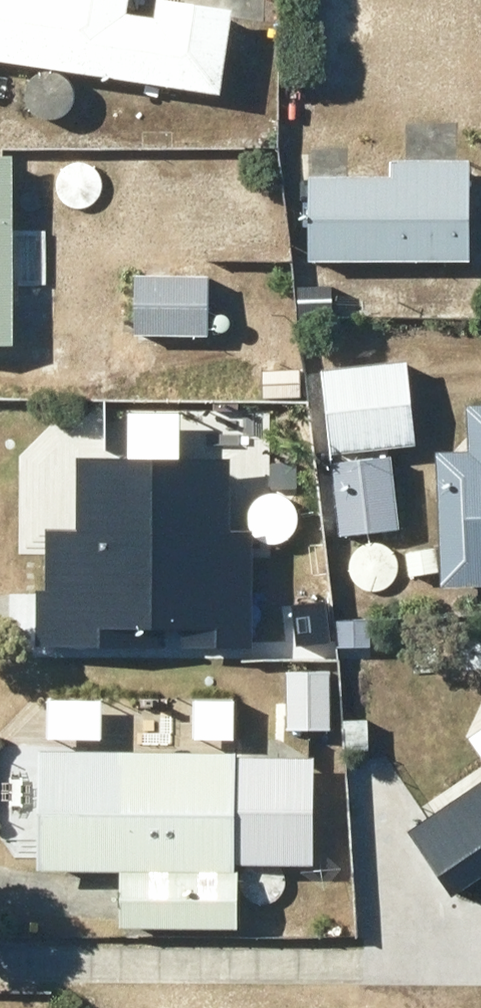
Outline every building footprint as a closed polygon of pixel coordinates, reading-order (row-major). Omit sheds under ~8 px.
[(219,85),(232,3),(215,0),(153,0),(151,8),(124,3),(124,0),(0,0),(0,51),(219,85)] [(11,338),(11,146),(0,146),(0,338),(11,338)] [(391,154),(392,171),(310,172),(310,253),(467,252),(467,154),(391,154)] [(207,269),(134,269),(134,322),(109,322),(109,357),(133,357),(133,329),(207,330),(207,269)] [(402,354),(320,364),(330,447),(412,438),(402,354)] [(299,363),(261,365),(263,392),(301,390),(299,363)] [(469,443),(437,445),(441,579),(480,578),(480,398),(467,399),(469,443)] [(201,430),(232,445),(247,414),(215,400),(201,430)] [(35,583),(34,638),(251,639),(251,523),(227,523),(228,449),(77,448),(76,521),(46,521),(46,583),(35,583)] [(387,450),(330,455),(337,528),(394,523),(387,450)] [(433,543),(404,548),(408,571),(438,565),(433,543)] [(335,617),(336,647),(363,646),(361,616),(335,617)] [(331,619),(297,623),(299,647),(333,644),(331,619)] [(328,666),(284,666),(285,723),(328,723),(328,666)] [(36,743),(36,864),(119,864),(119,921),(234,921),(234,857),(284,857),(284,832),(315,832),(315,776),(285,776),(285,751),(234,751),(234,743),(36,743)] [(439,805),(480,867),(480,777),(439,805)]
